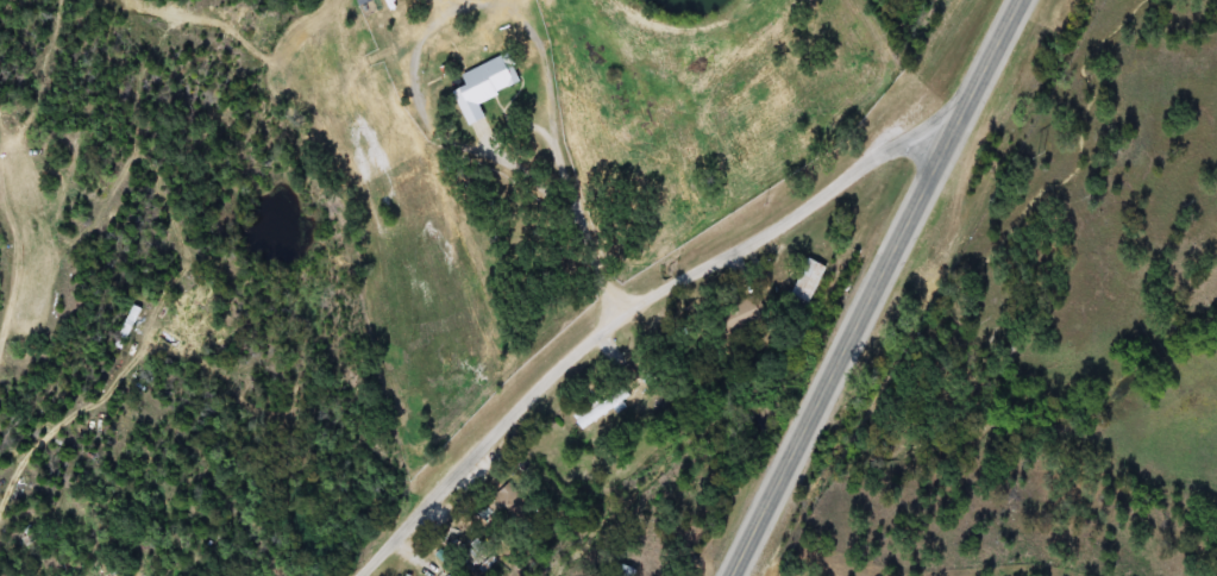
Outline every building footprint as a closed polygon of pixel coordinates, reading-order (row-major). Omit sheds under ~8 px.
[(519,83),(459,111),(450,90),(509,63),(519,83)] [(824,269),(805,305),(785,294),(804,258),(824,269)] [(590,409),(620,386),(628,395),(598,419),(590,409)] [(644,572),(642,575),(611,575),(616,563),(644,572)]
